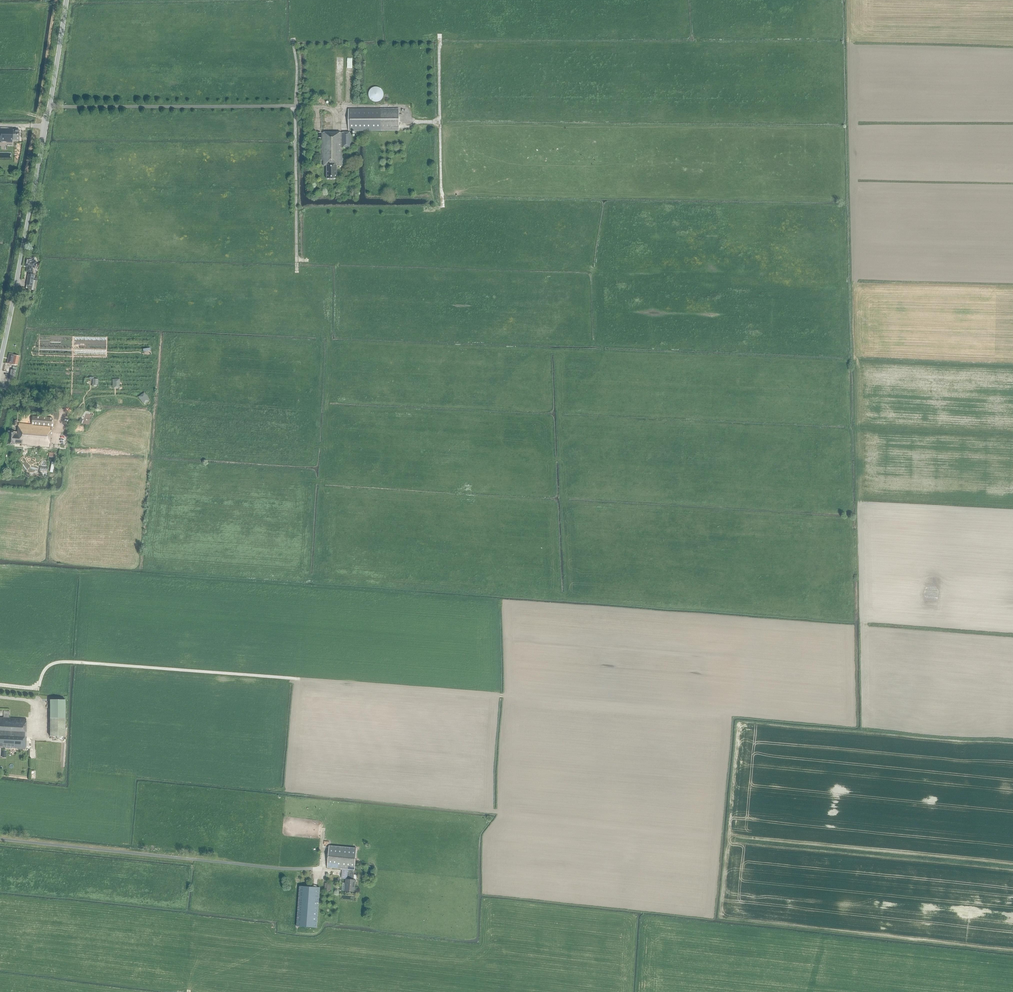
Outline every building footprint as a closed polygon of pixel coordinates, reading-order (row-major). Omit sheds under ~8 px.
[(378,87),(376,87),(374,87),(372,88),(370,90),(369,91),(369,93),(369,96),(370,98),(371,100),(373,101),(376,102),(378,101),(380,100),(382,99),(383,97),(383,95),(383,93),(383,91),(381,89),(380,88),(378,87)] [(399,131),(399,109),(348,109),(348,131),(399,131)] [(19,130),(13,130),(13,128),(0,128),(0,143),(1,143),(1,142),(7,142),(7,143),(12,143),(12,140),(19,140),(19,130)] [(351,148),(351,133),(322,133),(322,161),(323,161),(323,166),(327,166),(327,179),(337,179),(337,166),(342,166),(342,148),(351,148)] [(34,257),(29,256),(28,258),(27,257),(25,266),(27,267),(26,271),(28,272),(27,283),(26,285),(32,286),(33,280),(33,278),(34,276),(33,276),(33,274),(31,274),(32,267),(35,268),(36,262),(33,261),(34,257)] [(19,356),(9,354),(7,363),(17,366),(19,356)] [(17,367),(13,367),(13,369),(11,369),(9,379),(14,380),(17,367)] [(52,418),(32,417),(31,425),(17,424),(17,432),(8,432),(7,445),(14,445),(14,444),(21,444),(21,445),(49,448),(52,418)] [(66,700),(51,700),(50,736),(64,737),(66,700)] [(0,717),(0,748),(25,749),(27,718),(0,717)] [(356,848),(329,846),(327,867),(348,869),(347,879),(346,879),(345,891),(355,892),(356,880),(354,879),(354,869),(355,869),(356,848)] [(320,887),(299,886),(296,926),(317,927),(320,887)]
